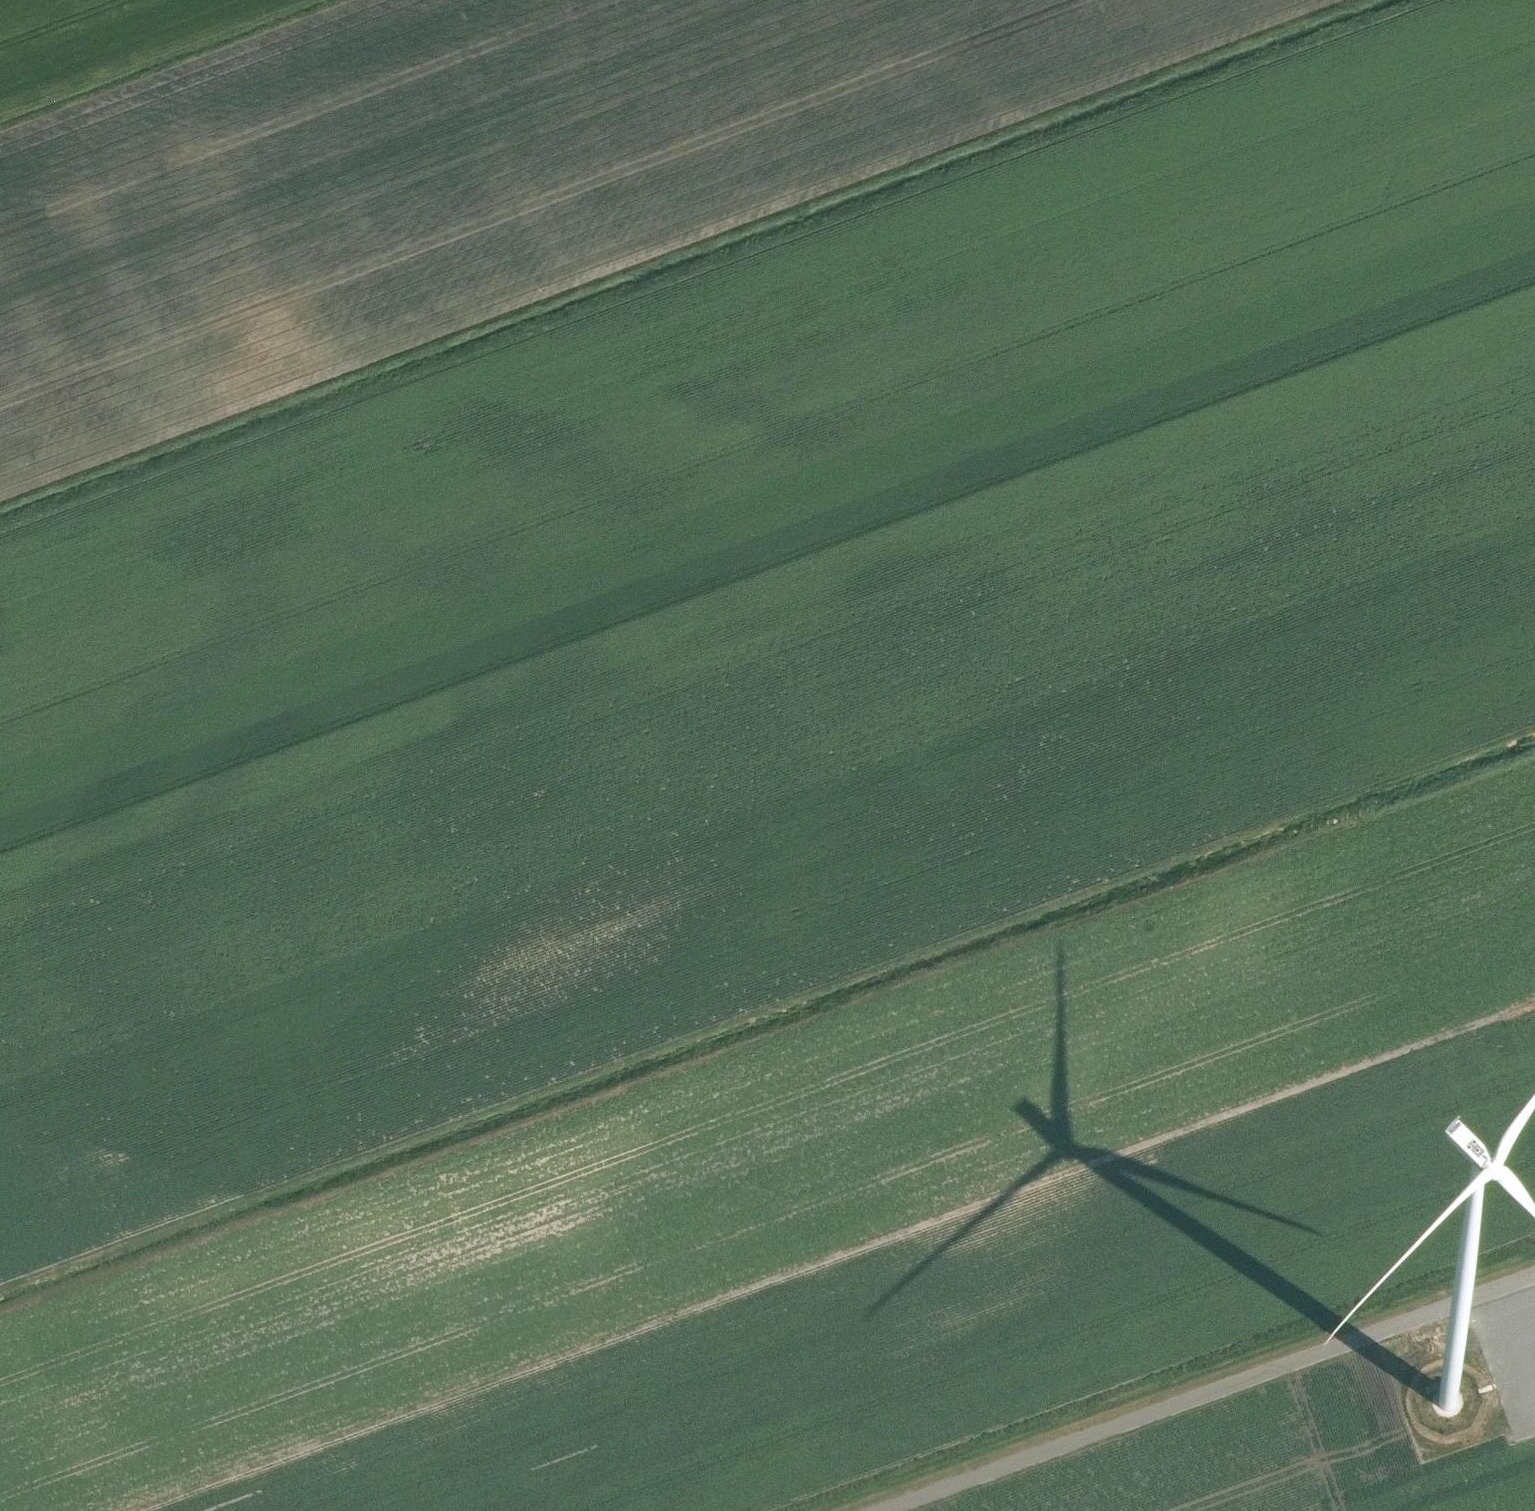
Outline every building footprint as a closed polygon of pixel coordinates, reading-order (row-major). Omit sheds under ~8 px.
[(1450,1393),(1448,1393),(1446,1393),(1444,1394),(1443,1394),(1441,1396),(1440,1397),(1439,1399),(1438,1400),(1438,1402),(1438,1404),(1438,1406),(1439,1407),(1440,1409),(1441,1410),(1443,1412),(1444,1412),(1446,1413),(1448,1413),(1450,1413),(1451,1412),(1453,1412),(1455,1410),(1456,1409),(1457,1407),(1457,1406),(1458,1404),(1458,1402),(1457,1400),(1457,1399),(1456,1397),(1455,1396),(1453,1395),(1451,1394),(1450,1393)]
